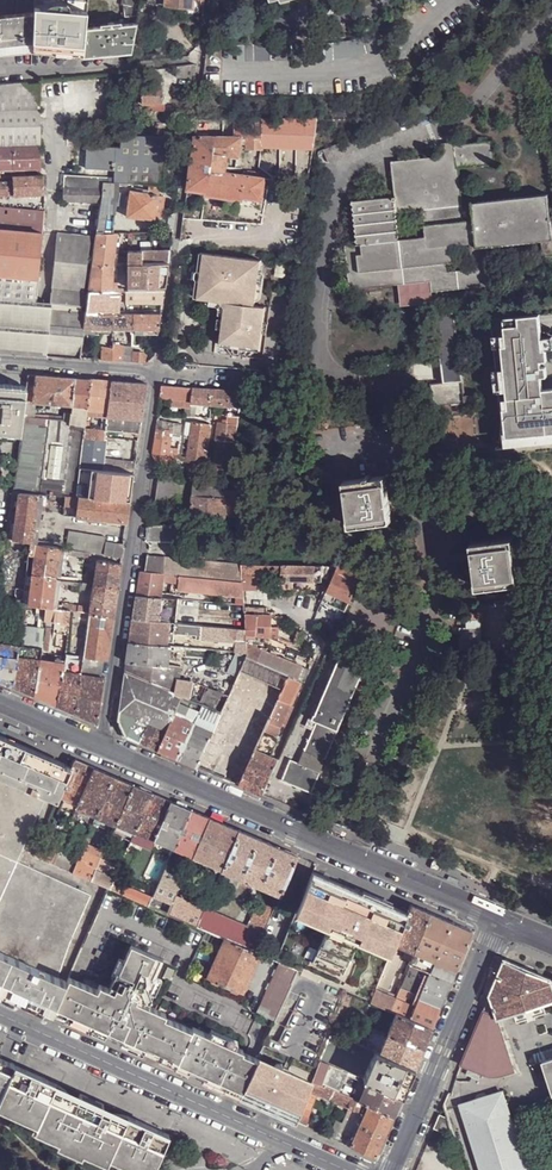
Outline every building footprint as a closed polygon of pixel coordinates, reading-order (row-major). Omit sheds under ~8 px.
[(18,15),(19,0),(0,0),(0,17),(18,15)] [(35,0),(19,0),(18,15),(34,14),(35,0)] [(34,14),(32,51),(72,54),(73,49),(84,50),(86,29),(89,0),(35,0),(34,14)] [(122,6),(123,6),(125,18),(137,18),(141,0),(123,0),(122,6)] [(34,14),(18,15),(0,17),(0,54),(32,51),(34,14)] [(482,23),(477,27),(480,31),(485,28),(482,23)] [(131,52),(136,25),(122,25),(115,26),(110,26),(101,27),(86,29),(84,50),(83,56),(131,52)] [(269,47),(237,47),(238,60),(269,60),(269,47)] [(195,65),(193,64),(176,66),(176,78),(190,79),(193,79),(195,67),(195,65)] [(135,70),(117,72),(116,83),(134,81),(135,70)] [(141,78),(141,104),(147,104),(162,104),(162,78),(141,78)] [(0,83),(0,144),(38,143),(38,80),(0,83)] [(299,119),(261,120),(261,144),(299,145),(299,119)] [(299,119),(299,145),(313,145),(317,119),(299,119)] [(188,120),(181,120),(179,132),(186,132),(188,120)] [(261,120),(241,120),(241,129),(241,137),(246,138),(246,145),(246,148),(261,148),(261,144),(261,120)] [(168,138),(120,135),(120,148),(88,146),(86,169),(114,171),(113,178),(113,183),(118,183),(148,185),(161,186),(168,138)] [(186,188),(205,191),(205,194),(226,197),(237,199),(240,199),(240,196),(260,198),(262,178),(257,177),(226,173),(223,172),(224,169),(225,155),(237,156),(238,145),(239,138),(239,137),(237,136),(193,137),(186,188)] [(353,201),(358,245),(346,245),(351,289),(399,284),(431,281),(433,292),(493,285),(489,246),(477,247),(475,220),(465,221),(459,168),(496,164),(493,141),(455,145),(455,147),(444,148),(445,155),(392,161),(396,196),(353,201)] [(0,148),(0,170),(40,168),(40,148),(0,148)] [(298,167),(295,182),(307,183),(310,169),(298,167)] [(43,176),(12,177),(13,182),(13,195),(45,193),(43,176)] [(113,183),(113,178),(85,177),(63,176),(63,187),(102,188),(103,182),(113,183)] [(13,195),(13,182),(0,182),(0,196),(13,195)] [(115,214),(118,183),(113,183),(103,182),(102,188),(100,202),(99,212),(115,214)] [(307,183),(295,182),(290,197),(296,198),(305,199),(307,183)] [(147,194),(157,196),(159,186),(148,185),(147,190),(147,193),(147,194)] [(63,202),(100,202),(102,188),(63,187),(63,202)] [(154,220),(154,216),(157,196),(147,194),(147,193),(142,193),(130,191),(126,217),(144,219),(144,218),(154,220)] [(475,220),(477,247),(489,246),(493,244),(493,245),(542,240),(551,239),(551,225),(551,216),(549,194),(473,203),(475,220)] [(157,196),(154,216),(162,217),(165,197),(157,196)] [(237,199),(226,197),(225,207),(235,208),(237,199)] [(0,208),(0,229),(42,233),(44,212),(0,208)] [(190,209),(183,208),(182,217),(189,218),(190,209)] [(96,235),(113,234),(116,214),(115,214),(99,212),(96,235)] [(42,233),(0,229),(0,274),(38,278),(42,233)] [(56,234),(52,287),(84,290),(88,255),(90,237),(56,234)] [(89,291),(89,292),(108,292),(113,291),(113,266),(117,234),(113,234),(96,235),(96,237),(93,256),(89,291)] [(542,240),(544,256),(551,255),(551,239),(542,240)] [(168,262),(170,249),(167,249),(155,249),(141,250),(142,263),(168,262)] [(127,288),(165,287),(168,262),(142,263),(141,250),(127,252),(128,255),(128,258),(127,288)] [(262,260),(201,251),(194,296),(221,300),(226,306),(220,344),(259,350),(265,306),(255,304),(262,260),(268,261),(269,255),(262,254),(262,260)] [(0,274),(0,299),(36,302),(38,278),(0,274)] [(431,281),(399,284),(401,306),(434,303),(433,292),(431,281)] [(31,354),(46,355),(80,358),(81,350),(83,332),(84,328),(86,313),(89,292),(89,291),(84,290),(52,287),(51,304),(36,302),(0,299),(0,351),(31,354)] [(125,291),(125,304),(162,304),(164,291),(125,291)] [(86,313),(108,313),(108,292),(89,292),(86,313)] [(444,382),(464,380),(456,312),(448,313),(435,315),(444,382)] [(84,328),(113,329),(113,314),(113,313),(108,313),(86,313),(84,328)] [(159,330),(160,316),(113,314),(113,329),(135,330),(159,330)] [(540,314),(504,317),(504,318),(492,319),(493,336),(506,334),(507,345),(503,345),(503,346),(495,347),(497,369),(505,369),(507,391),(499,391),(505,446),(511,445),(510,433),(522,432),(522,436),(551,433),(551,388),(544,389),(543,377),(551,376),(551,359),(549,359),(548,349),(544,350),(543,338),(542,332),(539,332),(538,316),(541,315),(540,314)] [(506,334),(493,336),(495,347),(503,346),(503,345),(507,345),(506,334)] [(543,338),(544,350),(548,349),(551,349),(551,337),(543,338)] [(120,342),(113,341),(113,347),(112,355),(112,361),(122,361),(124,347),(119,346),(120,342)] [(102,346),(102,354),(112,355),(113,347),(102,346)] [(122,361),(132,362),(133,354),(131,347),(124,347),(122,361)] [(145,363),(146,357),(144,355),(133,354),(132,362),(145,363)] [(507,391),(505,369),(497,369),(494,370),(496,391),(499,391),(507,391)] [(37,375),(29,375),(27,385),(27,387),(25,401),(33,402),(37,375)] [(75,378),(37,375),(33,402),(33,403),(35,403),(73,406),(75,378)] [(75,378),(73,406),(72,414),(71,421),(64,420),(56,419),(46,494),(50,494),(58,495),(64,496),(77,496),(80,472),(80,469),(84,439),(85,429),(86,424),(86,421),(86,416),(87,409),(91,380),(75,378)] [(110,381),(91,380),(87,409),(108,411),(110,381)] [(147,384),(110,381),(108,411),(107,416),(142,419),(147,384)] [(2,432),(21,434),(23,417),(25,401),(27,387),(0,385),(0,432),(2,432)] [(162,385),(160,397),(169,398),(186,399),(192,399),(193,387),(162,385)] [(241,391),(193,387),(192,399),(191,402),(195,403),(229,405),(239,406),(241,393),(241,391)] [(194,416),(195,403),(191,402),(192,399),(186,399),(169,398),(168,406),(185,407),(185,415),(194,416)] [(23,417),(34,418),(34,415),(35,403),(33,403),(33,402),(25,401),(23,417)] [(73,406),(35,403),(34,415),(50,416),(50,419),(53,419),(53,416),(56,416),(56,419),(64,420),(65,413),(72,414),(73,406)] [(229,405),(228,415),(238,417),(239,406),(229,405)] [(107,416),(108,411),(87,409),(86,416),(103,417),(107,417),(107,416)] [(223,422),(219,422),(216,440),(218,440),(214,473),(230,474),(238,417),(228,415),(228,419),(223,418),(223,422)] [(140,433),(142,419),(107,416),(107,417),(107,421),(106,427),(106,430),(140,433)] [(23,417),(21,434),(20,442),(14,491),(20,492),(39,494),(44,494),(46,494),(56,419),(53,419),(50,419),(34,418),(23,417)] [(183,433),(190,435),(192,422),(186,420),(183,433)] [(157,421),(156,428),(172,431),(173,423),(157,421)] [(188,454),(187,459),(205,462),(210,424),(192,422),(190,435),(189,447),(188,452),(188,454)] [(172,431),(172,434),(178,435),(180,424),(173,423),(172,431)] [(156,428),(152,451),(167,454),(169,454),(169,452),(170,445),(171,440),(172,434),(172,431),(156,428)] [(84,439),(105,441),(106,431),(102,431),(85,429),(84,439)] [(20,442),(21,434),(2,432),(1,440),(20,442)] [(511,445),(551,441),(551,433),(522,436),(522,432),(510,433),(511,445)] [(84,439),(80,469),(88,469),(97,470),(102,471),(103,460),(106,441),(105,441),(84,439)] [(156,463),(165,464),(167,454),(152,451),(152,452),(156,461),(156,463)] [(116,472),(134,473),(136,462),(103,460),(102,471),(116,472)] [(165,464),(156,463),(155,469),(181,471),(181,466),(171,465),(165,464)] [(194,467),(185,465),(184,471),(184,475),(193,476),(194,471),(194,467)] [(130,501),(134,473),(116,472),(102,471),(97,470),(97,473),(93,498),(130,501)] [(93,498),(97,473),(88,472),(80,472),(77,496),(79,497),(93,498)] [(160,473),(155,505),(173,508),(173,505),(177,479),(178,475),(160,473)] [(392,519),(387,475),(345,480),(351,525),(392,519)] [(177,479),(173,505),(183,507),(187,481),(177,479)] [(238,516),(237,490),(227,490),(228,489),(217,489),(218,483),(194,481),(193,494),(227,497),(226,515),(238,516)] [(16,526),(13,541),(31,543),(32,544),(38,505),(39,499),(39,494),(20,492),(16,526)] [(39,499),(38,505),(42,506),(45,506),(46,494),(44,494),(39,494),(39,499)] [(193,494),(192,513),(226,515),(227,497),(193,494)] [(130,501),(93,498),(79,497),(78,502),(76,516),(107,519),(124,521),(127,521),(130,501)] [(32,544),(37,544),(38,540),(42,506),(38,505),(32,544)] [(13,541),(16,526),(9,525),(7,540),(13,541)] [(149,541),(181,542),(181,525),(147,527),(145,541),(149,541)] [(192,525),(181,525),(181,542),(191,542),(192,525)] [(99,553),(101,554),(105,537),(67,530),(65,548),(77,550),(99,553)] [(520,581),(515,536),(473,542),(478,586),(520,581)] [(219,539),(219,545),(240,547),(240,540),(231,540),(225,539),(219,539)] [(7,540),(7,542),(6,549),(3,564),(2,580),(0,592),(0,603),(4,604),(4,603),(6,602),(7,601),(8,601),(8,598),(15,599),(15,602),(16,602),(16,603),(18,604),(18,605),(23,606),(23,604),(25,590),(27,574),(29,556),(31,543),(13,541),(7,540)] [(105,541),(104,554),(122,557),(123,549),(124,544),(105,541)] [(33,575),(56,578),(56,574),(60,548),(55,547),(37,544),(32,544),(31,543),(29,556),(35,557),(33,575)] [(56,574),(61,575),(63,560),(64,548),(60,548),(56,574)] [(70,561),(71,553),(76,554),(77,550),(65,548),(64,548),(63,560),(70,561)] [(148,555),(145,572),(165,574),(242,581),(242,577),(241,564),(148,555)] [(121,563),(97,560),(95,574),(94,584),(118,587),(121,563)] [(322,566),(241,564),(242,577),(276,578),(276,588),(281,588),(281,590),(293,590),(293,589),(293,581),(313,581),(322,582),(322,577),(328,577),(329,566),(322,566)] [(342,575),(347,577),(351,567),(345,567),(345,570),(342,575)] [(365,567),(351,567),(347,577),(358,582),(365,567)] [(141,572),(138,595),(161,597),(162,591),(164,581),(165,574),(145,572),(141,572)] [(350,601),(358,582),(347,577),(342,575),(336,572),(327,591),(350,601)] [(86,578),(85,582),(91,583),(94,584),(95,574),(89,573),(89,579),(86,578)] [(244,604),(242,581),(165,574),(164,581),(185,584),(187,584),(187,591),(237,596),(236,604),(244,604)] [(29,604),(46,607),(52,608),(56,578),(33,575),(31,590),(29,604)] [(52,608),(56,609),(60,582),(60,579),(56,578),(52,608)] [(313,581),(293,581),(293,589),(312,590),(313,581)] [(89,590),(91,583),(85,582),(83,582),(82,589),(89,590)] [(90,614),(113,617),(118,587),(94,584),(91,608),(90,614)] [(327,591),(323,600),(345,611),(350,601),(327,591)] [(138,595),(134,618),(161,621),(164,597),(161,597),(138,595)] [(164,597),(161,621),(171,622),(176,623),(177,622),(179,599),(177,599),(171,598),(164,597)] [(62,603),(61,609),(70,610),(81,612),(90,614),(91,608),(62,603)] [(45,620),(68,624),(70,610),(61,609),(56,609),(52,608),(46,607),(45,620)] [(268,608),(244,607),(246,629),(246,635),(254,636),(264,637),(271,637),(271,625),(271,614),(268,614),(268,612),(268,608)] [(113,617),(90,614),(84,655),(102,658),(107,659),(113,617)] [(192,616),(191,624),(207,625),(208,617),(192,616)] [(208,617),(207,625),(225,627),(226,619),(208,617)] [(134,618),(131,643),(170,646),(170,642),(171,622),(161,621),(134,618)] [(62,630),(63,631),(67,632),(68,624),(45,620),(44,626),(51,627),(53,627),(52,629),(62,630)] [(176,623),(171,622),(170,642),(174,642),(175,637),(197,639),(197,635),(175,633),(176,623)] [(246,635),(246,629),(225,627),(207,625),(191,624),(177,622),(176,623),(175,633),(197,635),(201,635),(201,639),(237,642),(236,651),(247,652),(246,643),(246,635)] [(51,627),(44,626),(42,638),(42,641),(49,642),(51,627)] [(301,631),(297,629),(292,645),(296,647),(308,651),(309,646),(298,642),(301,631)] [(13,686),(17,657),(18,645),(0,642),(0,680),(13,686)] [(131,643),(128,662),(169,666),(170,665),(171,653),(172,646),(170,646),(131,643)] [(299,678),(304,667),(252,645),(246,643),(247,652),(248,657),(290,675),(299,679),(299,678)] [(18,645),(17,657),(26,658),(28,646),(25,646),(18,645)] [(37,647),(28,646),(26,658),(39,660),(39,659),(41,650),(41,647),(37,647)] [(182,654),(183,647),(172,646),(171,653),(182,654)] [(64,660),(65,648),(55,647),(53,661),(63,663),(64,660)] [(343,652),(340,657),(348,661),(350,656),(343,652)] [(76,713),(98,723),(104,677),(100,676),(102,658),(84,655),(83,663),(81,674),(76,713)] [(339,731),(367,664),(350,656),(348,661),(340,657),(315,713),(316,714),(313,720),(318,721),(339,731)] [(35,695),(39,660),(26,658),(17,657),(13,686),(35,695)] [(265,731),(290,675),(248,657),(227,703),(224,710),(236,716),(241,704),(251,708),(241,731),(244,733),(239,743),(240,743),(228,771),(225,778),(241,785),(257,749),(264,733),(265,731)] [(53,661),(39,659),(39,660),(35,695),(57,705),(62,671),(63,663),(53,661)] [(72,662),(72,660),(64,660),(63,663),(62,671),(81,674),(83,663),(72,662)] [(169,666),(128,662),(127,671),(185,695),(191,698),(192,698),(195,682),(180,679),(182,667),(170,665),(169,666)] [(310,670),(304,667),(299,678),(302,680),(303,678),(306,679),(310,670)] [(62,671),(57,705),(76,713),(81,674),(62,671)] [(161,750),(170,729),(176,715),(181,704),(182,702),(185,695),(127,671),(119,721),(126,735),(161,750)] [(265,731),(277,736),(282,726),(290,707),(294,708),(295,705),(292,704),(302,680),(299,678),(299,679),(290,675),(265,731)] [(224,710),(227,703),(211,695),(196,687),(196,691),(201,693),(199,701),(203,703),(215,708),(223,711),(224,710)] [(183,718),(195,723),(203,703),(199,701),(198,701),(183,718)] [(236,716),(215,764),(228,771),(240,743),(239,743),(244,733),(241,731),(251,708),(241,704),(236,716)] [(282,726),(285,728),(294,708),(290,707),(282,726)] [(199,767),(211,772),(215,764),(236,716),(224,710),(223,711),(221,716),(217,726),(215,732),(199,767)] [(213,712),(209,722),(217,726),(221,716),(213,712)] [(161,750),(180,758),(195,723),(183,718),(180,716),(176,715),(170,729),(161,750)] [(282,780),(312,792),(339,731),(318,721),(314,729),(300,762),(291,759),(282,780)] [(209,722),(206,728),(215,732),(217,726),(209,722)] [(180,758),(199,767),(215,732),(206,728),(195,723),(180,758)] [(264,733),(257,749),(270,755),(277,739),(264,733)] [(0,736),(0,773),(48,793),(58,798),(60,795),(72,767),(0,736)] [(241,785),(262,794),(266,786),(279,758),(270,755),(257,749),(241,785)] [(72,767),(60,795),(79,803),(94,768),(75,759),(72,767)] [(113,776),(94,768),(79,803),(77,807),(96,815),(113,776)] [(344,787),(348,777),(337,772),(333,782),(344,787)] [(0,773),(0,951),(55,976),(91,893),(18,861),(48,793),(0,773)] [(113,776),(96,815),(116,824),(117,822),(133,784),(113,776)] [(133,784),(117,822),(135,831),(152,793),(133,784)] [(152,793),(135,831),(155,839),(171,801),(152,793)] [(171,801),(155,839),(174,848),(191,809),(171,801)] [(191,809),(174,848),(189,855),(193,856),(210,818),(191,809)] [(210,818),(193,856),(205,862),(222,869),(239,830),(210,818)] [(116,824),(113,831),(132,838),(135,831),(117,822),(116,824)] [(93,823),(85,844),(88,845),(96,824),(93,823)] [(297,855),(239,830),(222,869),(242,878),(280,895),(297,855)] [(113,831),(107,845),(111,847),(117,833),(113,831)] [(135,831),(132,838),(151,847),(155,839),(135,831)] [(37,846),(33,855),(53,863),(55,857),(56,854),(37,846)] [(189,855),(174,848),(173,851),(188,858),(189,855)] [(76,866),(77,863),(56,854),(55,857),(76,866)] [(96,869),(99,864),(80,856),(79,859),(86,862),(85,864),(96,869)] [(202,868),(205,862),(193,856),(190,862),(200,867),(202,868)] [(55,857),(53,863),(73,872),(76,866),(55,857)] [(76,866),(73,872),(91,880),(96,870),(96,869),(85,864),(86,862),(79,859),(77,863),(76,866)] [(431,866),(440,869),(442,862),(434,859),(431,866)] [(115,878),(120,867),(112,864),(107,875),(115,878)] [(152,898),(149,905),(168,913),(173,904),(179,889),(182,881),(184,878),(186,873),(167,864),(152,898)] [(198,870),(189,865),(186,873),(184,878),(193,882),(198,870)] [(222,869),(216,883),(236,891),(242,878),(222,869)] [(96,870),(91,880),(108,887),(110,888),(114,880),(115,878),(107,875),(96,870)] [(408,914),(314,873),(312,876),(305,892),(298,909),(295,914),(327,928),(313,959),(343,972),(357,941),(390,955),(392,951),(395,943),(408,914)] [(114,880),(110,888),(149,905),(152,898),(114,880)] [(179,889),(186,892),(189,884),(182,881),(179,889)] [(179,889),(173,904),(202,916),(205,909),(208,901),(186,892),(179,889)] [(258,902),(251,917),(268,924),(274,908),(258,902)] [(173,904),(168,913),(197,926),(202,916),(173,904)] [(415,952),(431,913),(412,905),(408,914),(395,943),(407,948),(415,952)] [(202,916),(197,926),(207,931),(222,937),(225,938),(255,951),(256,951),(263,934),(247,927),(205,909),(202,916)] [(434,960),(451,922),(431,913),(415,952),(434,960)] [(251,917),(247,927),(263,934),(268,924),(251,917)] [(451,922),(434,960),(456,970),(472,931),(451,922)] [(203,982),(205,976),(222,937),(207,931),(186,978),(201,984),(203,982)] [(225,938),(208,977),(241,992),(242,993),(260,952),(256,951),(255,951),(225,938)] [(67,981),(53,1012),(295,1122),(299,1114),(302,1106),(311,1082),(241,1051),(242,1049),(192,1027),(191,1029),(164,1017),(166,1013),(142,1002),(147,991),(150,993),(158,975),(156,975),(163,959),(131,945),(116,978),(119,979),(114,990),(100,984),(98,990),(69,976),(67,981)] [(415,952),(407,948),(403,957),(411,960),(415,952)] [(53,1012),(67,981),(55,976),(0,951),(0,989),(53,1012)] [(379,982),(375,990),(386,994),(401,959),(400,955),(392,951),(390,955),(379,982)] [(411,960),(410,963),(429,972),(430,970),(434,960),(415,952),(411,960)] [(506,959),(462,1064),(470,1067),(467,1073),(480,1078),(483,1072),(489,1075),(501,1075),(515,1071),(499,1017),(551,1000),(551,978),(506,959)] [(430,970),(452,979),(456,970),(434,960),(430,970)] [(281,963),(258,1015),(272,1022),(285,994),(296,969),(281,963)] [(403,978),(399,987),(404,989),(416,995),(419,996),(428,974),(409,966),(405,975),(403,978)] [(431,1027),(452,979),(430,970),(429,972),(428,974),(419,996),(418,999),(415,1006),(410,1018),(431,1027)] [(373,994),(354,986),(351,993),(352,993),(370,1001),(373,994)] [(399,987),(395,998),(400,1000),(404,989),(399,987)] [(386,994),(375,990),(373,994),(370,1001),(390,1009),(395,998),(386,994)] [(340,1007),(338,1011),(344,1013),(352,993),(351,993),(346,991),(341,1002),(340,1007)] [(400,1000),(395,998),(390,1009),(396,1012),(410,1018),(415,1006),(412,1005),(400,1000)] [(338,1011),(330,1033),(335,1035),(344,1013),(338,1011)] [(396,1012),(387,1033),(423,1047),(425,1043),(429,1033),(431,1027),(410,1018),(396,1012)] [(330,1033),(319,1060),(347,1073),(360,1078),(361,1078),(373,1050),(335,1035),(330,1033)] [(387,1033),(379,1052),(415,1066),(420,1055),(423,1047),(387,1033)] [(368,1081),(403,1095),(415,1066),(379,1052),(373,1050),(361,1078),(368,1081)] [(14,1063),(0,1057),(0,1094),(14,1063)] [(316,1069),(311,1082),(338,1094),(347,1073),(319,1060),(316,1069)] [(0,1094),(0,1100),(39,1118),(36,1123),(60,1134),(58,1140),(83,1151),(86,1146),(110,1157),(112,1151),(153,1169),(157,1161),(169,1133),(127,1114),(125,1120),(101,1109),(104,1104),(80,1093),(77,1098),(53,1088),(56,1082),(14,1063),(0,1094)] [(358,1084),(365,1087),(368,1081),(361,1078),(360,1078),(358,1084)] [(394,1117),(403,1095),(368,1081),(365,1087),(359,1102),(361,1103),(363,1104),(368,1106),(394,1117)] [(349,1108),(352,1099),(338,1094),(311,1082),(302,1106),(310,1110),(316,1095),(328,1099),(334,1102),(349,1108)] [(502,1092),(461,1104),(482,1169),(527,1169),(502,1092)] [(334,1102),(328,1099),(325,1106),(331,1109),(334,1102)] [(352,1099),(349,1108),(351,1109),(357,1112),(361,1103),(359,1102),(352,1099)] [(0,1100),(0,1107),(36,1123),(39,1118),(0,1100)] [(302,1106),(299,1114),(307,1117),(310,1110),(302,1106)] [(376,1158),(394,1117),(368,1106),(366,1110),(351,1143),(350,1146),(376,1158)] [(342,1124),(338,1133),(340,1134),(351,1109),(349,1108),(342,1124)] [(299,1114),(295,1122),(304,1125),(307,1117),(299,1114)] [(452,1129),(448,1117),(440,1114),(434,1128),(449,1135),(452,1129)] [(338,1133),(342,1124),(334,1121),(327,1136),(335,1140),(338,1133)] [(60,1134),(36,1123),(34,1129),(58,1140),(60,1134)] [(110,1157),(86,1146),(83,1151),(108,1162),(110,1157)] [(110,1157),(140,1169),(153,1169),(112,1151),(110,1157)]
